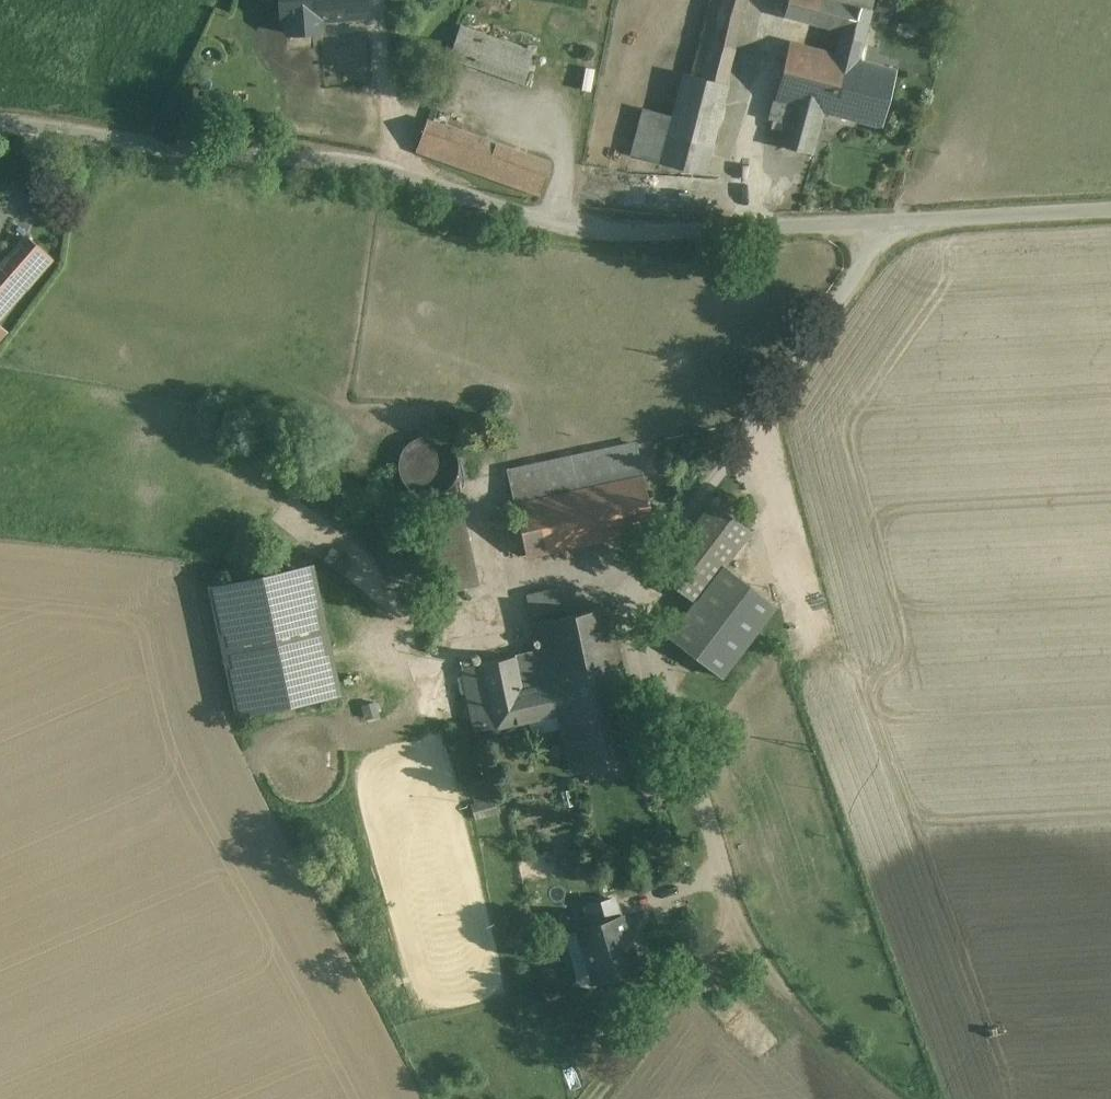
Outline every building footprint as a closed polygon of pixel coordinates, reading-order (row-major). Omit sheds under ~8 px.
[(293,35),(332,33),(331,17),(383,13),(382,0),(291,0),(293,35)] [(748,0),(705,0),(678,117),(645,109),(634,160),(707,176),(748,0)] [(864,63),(879,0),(794,0),(790,20),(844,32),(838,56),(864,63)] [(463,27),(452,57),(527,83),(538,53),(463,27)] [(838,56),(793,45),(774,120),(788,123),(782,145),(820,154),(831,111),(885,125),(898,71),(864,63),(838,56)] [(430,118),(418,151),(540,196),(552,163),(430,118)] [(30,236),(0,271),(0,317),(53,256),(30,236)] [(511,469),(529,554),(656,527),(638,442),(511,469)] [(662,573),(701,603),(729,566),(756,531),(717,501),(662,573)] [(481,585),(464,512),(431,520),(448,593),(481,585)] [(338,694),(309,565),(217,586),(245,714),(338,694)] [(780,606),(729,566),(701,603),(674,638),(725,677),(780,606)] [(562,617),(541,621),(546,649),(554,684),(560,712),(573,770),(640,756),(608,607),(562,617)] [(461,695),(465,714),(488,708),(492,727),(560,712),(554,684),(524,690),(517,655),(456,669),(461,695)] [(620,918),(592,926),(580,930),(595,981),(637,968),(633,953),(627,932),(626,932),(622,918),(620,918)]
